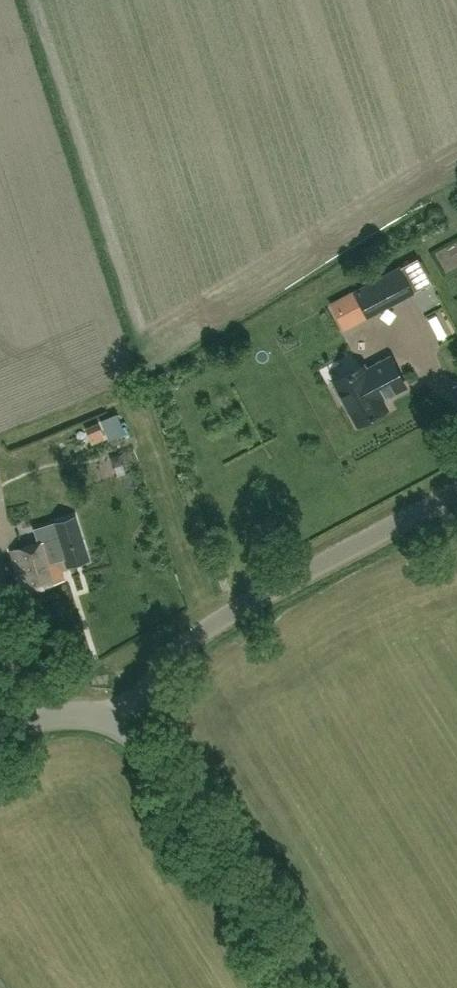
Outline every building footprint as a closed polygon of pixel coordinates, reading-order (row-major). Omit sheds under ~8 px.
[(400,269),(355,293),(367,316),(412,292),(400,269)] [(344,328),(367,316),(355,293),(332,305),(344,328)] [(447,313),(436,316),(443,341),(454,338),(447,313)] [(345,400),(358,425),(387,410),(380,397),(388,393),(389,395),(405,386),(390,358),(366,371),(363,366),(335,381),(338,386),(334,388),(342,402),(345,400)] [(65,580),(58,557),(65,554),(67,558),(87,552),(76,517),(56,523),(63,547),(55,549),(52,538),(12,550),(24,592),(65,580)] [(119,551),(82,561),(85,574),(123,563),(119,551)]
